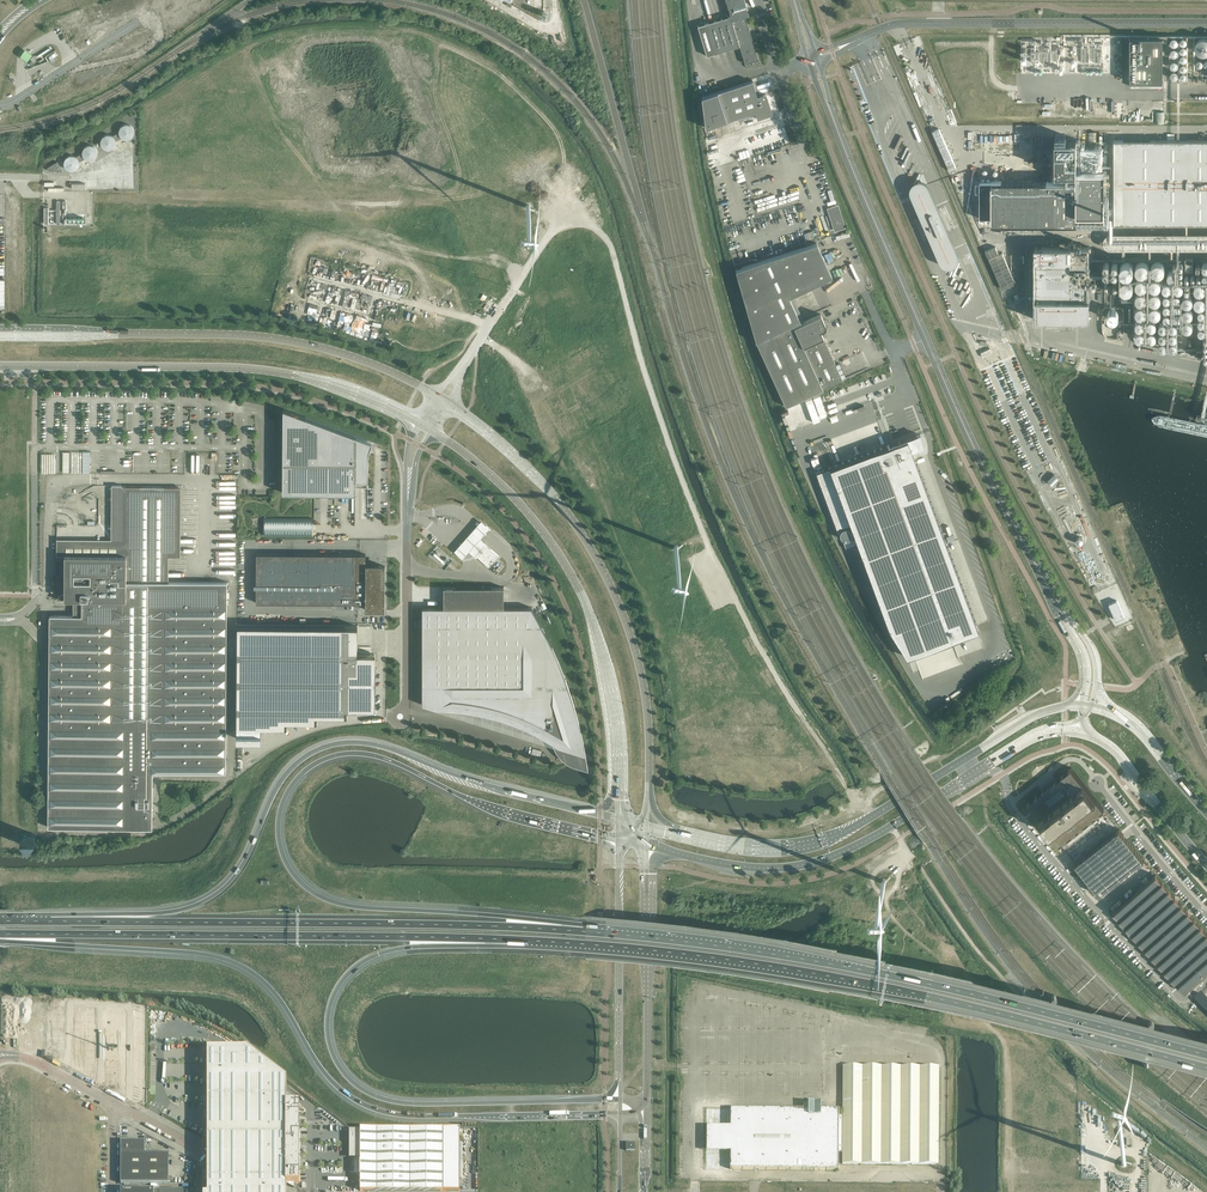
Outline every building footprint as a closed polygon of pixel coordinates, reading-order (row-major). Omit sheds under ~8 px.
[(745,17),(749,15),(746,7),(747,6),(746,3),(745,3),(744,0),(726,0),(730,16),(697,26),(707,56),(740,46),(742,52),(739,53),(741,57),(743,56),(745,63),(758,59),(745,17)] [(1130,37),(1130,82),(1162,82),(1163,37),(1130,37)] [(1170,41),(1170,42),(1170,43),(1171,44),(1171,45),(1172,45),(1173,45),(1174,46),(1175,46),(1175,45),(1176,45),(1177,45),(1177,44),(1178,44),(1178,43),(1178,42),(1178,41),(1178,40),(1177,39),(1177,38),(1176,38),(1175,38),(1174,37),(1173,38),(1172,38),(1171,39),(1170,40),(1170,41)] [(1195,43),(1195,44),(1195,45),(1195,46),(1195,47),(1196,48),(1196,49),(1197,50),(1197,51),(1198,52),(1199,52),(1199,53),(1200,53),(1201,53),(1202,54),(1203,54),(1204,54),(1205,54),(1206,53),(1206,38),(1206,37),(1205,37),(1204,37),(1203,37),(1202,37),(1200,38),(1199,38),(1198,39),(1198,40),(1197,40),(1197,41),(1196,42),(1196,43),(1195,43)] [(1172,56),(1173,56),(1174,56),(1175,56),(1176,56),(1177,56),(1177,55),(1178,55),(1178,54),(1178,53),(1178,52),(1178,51),(1178,50),(1177,50),(1177,49),(1176,49),(1176,48),(1175,48),(1174,48),(1173,48),(1172,49),(1171,49),(1171,50),(1170,51),(1170,52),(1170,53),(1170,54),(1171,54),(1171,55),(1172,56)] [(33,55),(25,49),(20,57),(27,62),(33,55)] [(50,51),(47,53),(49,56),(49,57),(52,61),(55,60),(53,57),(56,55),(55,53),(52,54),(50,51)] [(1172,68),(1173,68),(1173,69),(1174,69),(1175,69),(1176,68),(1177,68),(1177,67),(1178,67),(1178,66),(1178,65),(1178,64),(1178,63),(1178,62),(1177,62),(1177,61),(1176,61),(1175,61),(1175,60),(1174,60),(1173,61),(1172,61),(1171,62),(1170,63),(1170,64),(1170,65),(1170,66),(1171,66),(1171,67),(1171,68),(1172,68)] [(1170,74),(1170,75),(1170,76),(1171,77),(1171,78),(1172,78),(1173,79),(1174,79),(1175,79),(1176,79),(1177,78),(1178,77),(1178,76),(1178,75),(1178,74),(1178,73),(1178,72),(1177,72),(1176,71),(1175,71),(1174,71),(1173,71),(1172,71),(1172,72),(1171,72),(1171,73),(1170,74)] [(753,78),(757,94),(766,92),(764,85),(769,84),(766,75),(753,78)] [(752,79),(700,96),(710,170),(791,144),(774,90),(757,95),(752,79)] [(1165,124),(1165,102),(1155,103),(1156,124),(1165,124)] [(119,131),(119,132),(119,133),(119,134),(120,135),(120,136),(121,137),(122,137),(122,138),(123,138),(124,138),(124,139),(125,139),(126,139),(127,139),(128,139),(129,139),(130,138),(131,138),(131,137),(132,137),(133,136),(133,135),(134,134),(134,133),(134,132),(134,131),(134,130),(134,129),(134,128),(133,128),(133,127),(132,126),(131,125),(130,125),(130,124),(129,124),(128,124),(127,124),(126,124),(125,124),(124,124),(123,125),(122,125),(121,126),(120,127),(120,128),(119,129),(119,130),(119,131)] [(119,133),(119,132),(113,136),(114,136),(114,137),(115,137),(115,138),(115,139),(116,140),(116,141),(122,138),(122,137),(121,137),(120,136),(120,135),(119,134),(119,133)] [(116,142),(116,141),(116,140),(115,139),(115,138),(115,137),(114,137),(114,136),(113,136),(112,135),(111,135),(110,134),(109,134),(108,134),(107,134),(106,134),(105,135),(104,135),(103,136),(102,137),(102,138),(101,138),(101,139),(101,140),(101,141),(101,142),(101,143),(101,144),(101,145),(102,146),(103,147),(104,148),(105,149),(106,149),(107,149),(108,149),(109,149),(110,149),(111,149),(112,149),(112,148),(113,148),(114,147),(115,146),(115,145),(116,144),(116,143),(116,142)] [(984,140),(984,182),(993,182),(993,223),(1114,223),(1114,140),(984,140)] [(1150,140),(1150,141),(1141,141),(1141,140),(1141,141),(1132,141),(1132,140),(1132,141),(1123,141),(1123,140),(1123,141),(1115,141),(1114,140),(1114,223),(1160,223),(1168,223),(1168,224),(1206,224),(1206,140),(1150,140)] [(98,152),(98,151),(97,150),(97,149),(96,148),(96,147),(95,147),(95,146),(94,146),(93,145),(92,145),(91,145),(90,145),(89,145),(88,145),(87,145),(86,146),(85,146),(85,147),(84,148),(83,149),(83,150),(83,151),(82,152),(82,153),(83,153),(83,154),(83,155),(83,156),(84,156),(84,157),(85,158),(86,158),(86,159),(87,159),(88,160),(89,160),(90,160),(91,160),(92,160),(93,159),(94,159),(95,158),(96,158),(96,157),(96,156),(97,156),(97,155),(97,154),(98,153),(98,152)] [(83,153),(82,153),(76,156),(77,157),(78,158),(78,159),(79,160),(79,161),(79,162),(86,158),(85,158),(84,157),(84,156),(83,156),(83,155),(83,154),(83,153)] [(948,230),(920,159),(919,157),(918,156),(916,155),(915,155),(913,154),(912,154),(910,154),(909,154),(907,155),(906,155),(905,156),(903,157),(902,159),(902,160),(901,162),(901,163),(901,165),(901,166),(929,237),(930,239),(931,240),(932,241),(933,242),(935,242),(936,242),(938,243),(940,242),(941,242),(942,242),(944,241),(945,240),(946,239),(947,237),(947,236),(948,234),(948,233),(948,231),(948,230)] [(79,163),(79,162),(79,161),(79,160),(78,159),(78,158),(77,157),(76,156),(75,156),(74,155),(73,155),(72,155),(71,155),(70,155),(69,156),(68,156),(67,157),(66,157),(66,158),(65,159),(65,160),(64,161),(64,162),(64,163),(64,164),(65,165),(65,166),(65,167),(66,167),(66,168),(67,168),(67,169),(68,169),(69,170),(70,170),(71,170),(72,170),(74,170),(75,169),(76,169),(77,169),(77,168),(78,168),(78,167),(78,166),(79,166),(79,165),(79,164),(79,163)] [(63,171),(58,161),(49,166),(48,167),(48,168),(47,168),(48,169),(48,170),(49,170),(49,171),(63,171)] [(844,227),(837,206),(828,209),(835,230),(844,227)] [(826,325),(821,314),(801,323),(800,321),(801,320),(800,320),(789,296),(832,276),(817,243),(735,269),(756,340),(756,341),(786,406),(843,380),(823,337),(820,331),(824,329),(825,329),(825,328),(826,328),(826,327),(826,326),(826,325)] [(1089,319),(1089,247),(1035,247),(1035,319),(1089,319)] [(1186,259),(1185,259),(1185,265),(1185,269),(1185,270),(1193,270),(1193,268),(1193,265),(1193,259),(1186,259)] [(307,313),(316,313),(316,305),(307,305),(307,313)] [(1119,320),(1119,308),(1109,308),(1108,320),(1119,320)] [(990,348),(981,352),(983,357),(992,353),(990,348)] [(867,372),(869,378),(880,374),(877,368),(867,372)] [(372,442),(368,441),(305,417),(283,409),(282,493),(313,493),(355,493),(355,486),(356,486),(356,484),(367,484),(368,484),(368,452),(372,442)] [(921,434),(816,472),(837,528),(851,523),(856,537),(848,540),(851,547),(859,544),(890,629),(907,657),(978,631),(913,451),(926,447),(921,434)] [(226,729),(227,582),(164,582),(165,556),(176,556),(177,487),(127,487),(127,555),(65,555),(65,577),(63,579),(65,580),(65,592),(63,592),(63,591),(56,598),(56,599),(63,599),(65,599),(82,599),(82,607),(77,607),(77,615),(50,615),(48,827),(152,828),(153,772),(195,772),(226,772),(226,729)] [(263,516),(263,534),(311,535),(311,517),(263,516)] [(489,567),(499,556),(486,544),(486,543),(485,544),(486,544),(476,555),(475,555),(476,556),(476,555),(489,567)] [(429,555),(445,569),(454,560),(437,545),(429,555)] [(384,610),(385,578),(384,578),(384,572),(384,567),(378,567),(372,567),(369,567),(366,566),(366,565),(366,563),(366,555),(362,555),(360,555),(354,555),(348,555),(348,554),(337,554),(335,554),(330,554),(323,554),(315,554),(308,554),(301,554),(294,554),(286,554),(281,554),(275,554),(269,554),(264,554),(264,553),(263,553),(263,554),(260,553),(257,553),(257,560),(257,565),(257,572),(257,578),(257,584),(256,584),(256,587),(256,588),(257,588),(257,591),(257,593),(257,597),(257,599),(256,603),(260,603),(263,603),(264,603),(264,602),(269,602),(275,602),(281,602),(287,602),(294,602),(302,602),(309,602),(316,602),(323,603),(329,603),(330,603),(335,603),(336,603),(339,603),(342,603),(345,603),(348,603),(354,603),(360,603),(365,603),(365,610),(384,610)] [(504,589),(504,587),(443,587),(443,589),(445,589),(445,595),(445,600),(445,606),(443,606),(443,607),(504,607),(504,606),(502,606),(502,600),(502,595),(502,589),(504,589)] [(1117,600),(1109,604),(1116,620),(1124,617),(1117,600)] [(572,700),(567,685),(562,671),(557,658),(552,647),(550,646),(550,645),(550,644),(550,643),(550,642),(549,641),(549,640),(548,640),(548,639),(547,639),(547,638),(546,638),(547,635),(542,627),(536,616),(531,607),(504,607),(443,607),(422,607),(422,626),(422,705),(451,705),(451,707),(462,708),(473,709),(483,711),(493,714),(503,717),(513,720),(523,724),(533,729),(541,733),(553,737),(553,739),(553,740),(554,742),(554,743),(554,744),(555,746),(556,747),(556,748),(557,749),(557,751),(558,752),(560,754),(560,755),(561,755),(562,756),(563,757),(564,758),(565,759),(566,760),(568,761),(570,762),(571,762),(574,764),(575,764),(587,768),(585,757),(583,748),(583,743),(581,731),(577,716),(572,700)] [(357,654),(357,648),(357,647),(345,647),(346,627),(346,626),(325,626),(237,625),(236,732),(237,732),(237,738),(238,738),(260,738),(261,738),(261,733),(261,726),(277,727),(285,727),(285,726),(285,720),(315,721),(315,720),(315,715),(345,715),(345,709),(375,709),(375,667),(375,666),(375,654),(374,654),(357,654)] [(1071,768),(1026,803),(1059,844),(1104,809),(1071,768)] [(1007,817),(1013,813),(998,790),(992,795),(1007,817)] [(1142,861),(1144,860),(1119,829),(1075,863),(1100,895),(1142,861)] [(1113,912),(1184,992),(1206,972),(1206,934),(1155,875),(1113,912)] [(64,1000),(54,1000),(54,1057),(64,1057),(64,1000)] [(145,1004),(136,1004),(135,1098),(145,1098),(145,1004)] [(94,1007),(75,1007),(75,1069),(94,1079),(94,1007)] [(125,1009),(105,1009),(105,1085),(125,1096),(125,1009)] [(287,1183),(292,1183),(293,1184),(293,1187),(294,1188),(294,1183),(299,1183),(299,1103),(290,1103),(290,1113),(287,1111),(287,1098),(287,1079),(285,1077),(268,1064),(250,1051),(219,1049),(207,1049),(207,1094),(207,1139),(207,1191),(287,1191),(287,1183)] [(939,1164),(939,1066),(843,1066),(843,1115),(839,1115),(839,1109),(821,1109),(822,1103),(807,1103),(807,1104),(803,1104),(803,1109),(706,1108),(706,1169),(838,1170),(838,1152),(842,1152),(842,1164),(939,1164)] [(1162,1099),(1175,1109),(1189,1118),(1202,1127),(1206,1130),(1206,1129),(1203,1126),(1189,1117),(1176,1108),(1163,1098),(1162,1099)] [(443,1179),(443,1128),(417,1128),(409,1128),(380,1128),(360,1128),(360,1158),(360,1191),(442,1191),(443,1191),(443,1188),(443,1186),(443,1179)] [(169,1184),(169,1153),(145,1153),(145,1141),(121,1141),(121,1183),(169,1184)]
